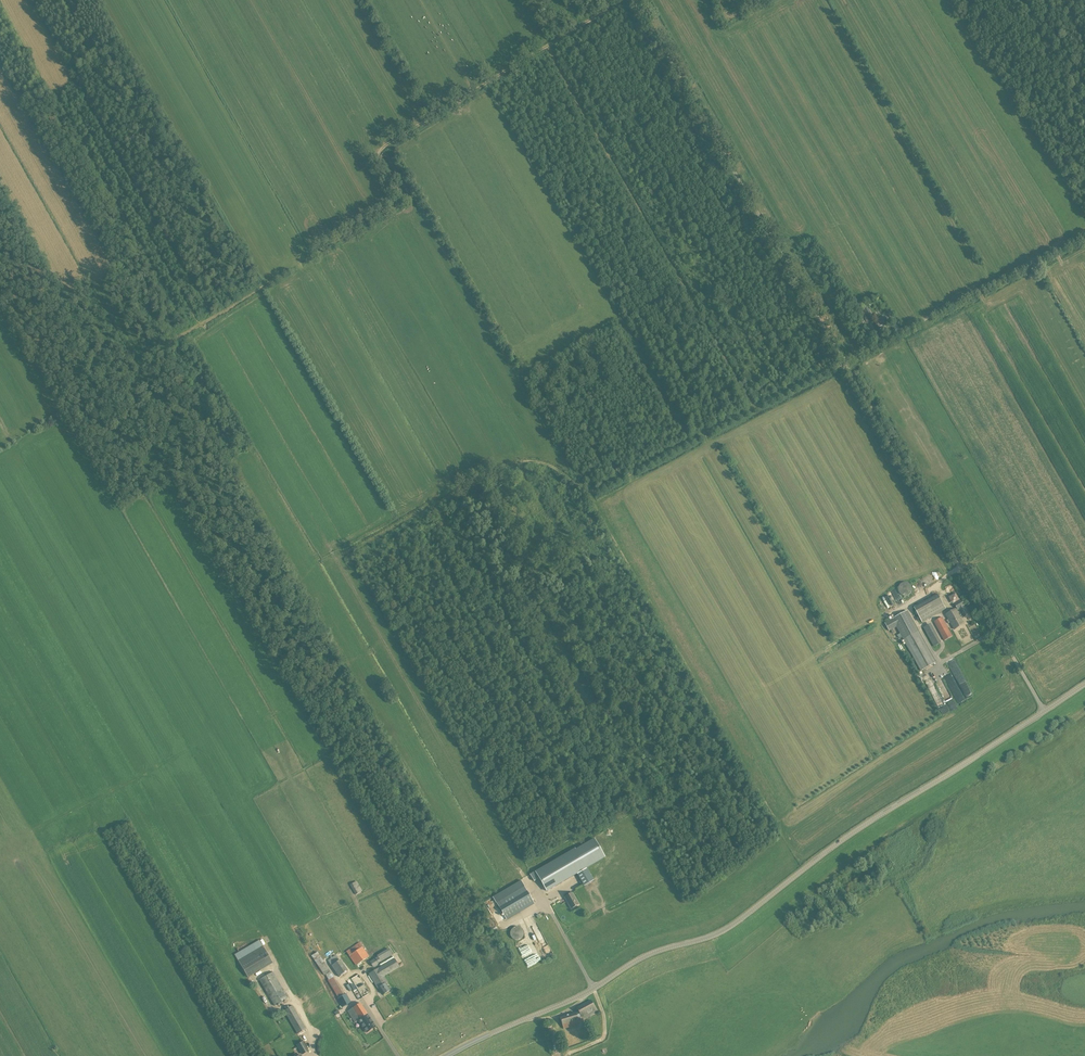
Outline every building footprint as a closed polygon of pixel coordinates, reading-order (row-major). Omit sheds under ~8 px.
[(869,322),(874,319),(867,307),(862,310),(869,322)] [(879,330),(883,327),(887,325),(886,323),(888,322),(885,316),(874,322),(879,330)] [(929,582),(941,576),(939,572),(927,578),(929,582)] [(905,596),(906,596),(907,596),(907,595),(908,595),(909,595),(909,594),(910,594),(911,593),(911,592),(911,591),(912,591),(912,590),(912,589),(912,588),(912,587),(911,586),(911,585),(910,584),(909,583),(908,583),(907,582),(906,582),(905,582),(904,582),(903,582),(902,583),(901,583),(901,584),(900,584),(899,585),(899,586),(899,587),(898,587),(898,588),(898,589),(898,590),(898,591),(899,591),(899,592),(900,593),(900,594),(901,594),(902,595),(903,595),(904,596),(905,596)] [(895,590),(888,593),(892,601),(899,598),(895,590)] [(953,604),(960,600),(956,593),(949,597),(953,604)] [(922,622),(946,609),(938,594),(914,608),(922,622)] [(968,615),(963,606),(965,605),(963,603),(962,600),(954,604),(957,609),(960,608),(965,616),(968,615)] [(954,629),(965,623),(956,609),(946,614),(948,619),(950,623),(954,629)] [(936,663),(907,611),(885,623),(889,631),(897,627),(903,639),(921,671),(936,663)] [(945,641),(953,636),(942,617),(934,622),(945,641)] [(934,646),(940,643),(930,624),(924,627),(934,646)] [(535,872),(530,875),(534,881),(538,878),(546,892),(577,874),(587,868),(586,868),(575,848),(535,872)] [(587,868),(577,874),(584,886),(594,880),(587,868)] [(356,895),(362,891),(356,881),(350,885),(356,895)] [(506,920),(534,903),(524,886),(496,903),(506,920)] [(572,908),(579,904),(572,892),(565,896),(572,908)] [(512,938),(513,939),(514,939),(516,940),(517,940),(518,940),(519,939),(521,939),(522,938),(522,937),(523,936),(523,935),(524,933),(523,932),(523,931),(523,930),(522,929),(521,928),(520,927),(519,927),(517,926),(516,926),(515,927),(514,927),(513,928),(512,929),(511,930),(510,931),(510,932),(510,934),(510,935),(511,936),(511,937),(512,938)] [(248,977),(273,963),(260,940),(235,955),(248,977)] [(366,952),(359,942),(346,951),(356,966),(369,956),(366,952)] [(517,946),(527,967),(534,964),(524,942),(517,946)] [(373,967),(379,964),(378,963),(392,954),(389,948),(377,956),(378,957),(375,958),(375,959),(370,962),(373,967)] [(334,977),(330,972),(317,952),(311,956),(325,975),(326,975),(328,980),(338,998),(337,998),(342,1008),(351,1002),(346,993),(344,994),(339,985),(334,977)] [(349,971),(342,959),(341,960),(337,954),(328,960),(340,977),(349,971)] [(390,991),(386,983),(388,982),(384,976),(400,967),(395,958),(368,974),(378,989),(379,987),(384,995),(390,991)] [(275,1006),(288,998),(273,972),(260,980),(275,1006)] [(361,973),(348,980),(359,1000),(372,992),(361,973)] [(582,1018),(596,1010),(591,1000),(576,1007),(582,1018)] [(360,1003),(347,1012),(355,1022),(359,1020),(362,1024),(361,1025),(367,1033),(374,1028),(369,1020),(371,1019),(360,1003)] [(298,1034),(306,1029),(293,1005),(284,1010),(298,1034)] [(564,1029),(579,1024),(576,1013),(560,1018),(564,1029)] [(303,1054),(308,1051),(302,1042),(297,1045),(303,1054)]
